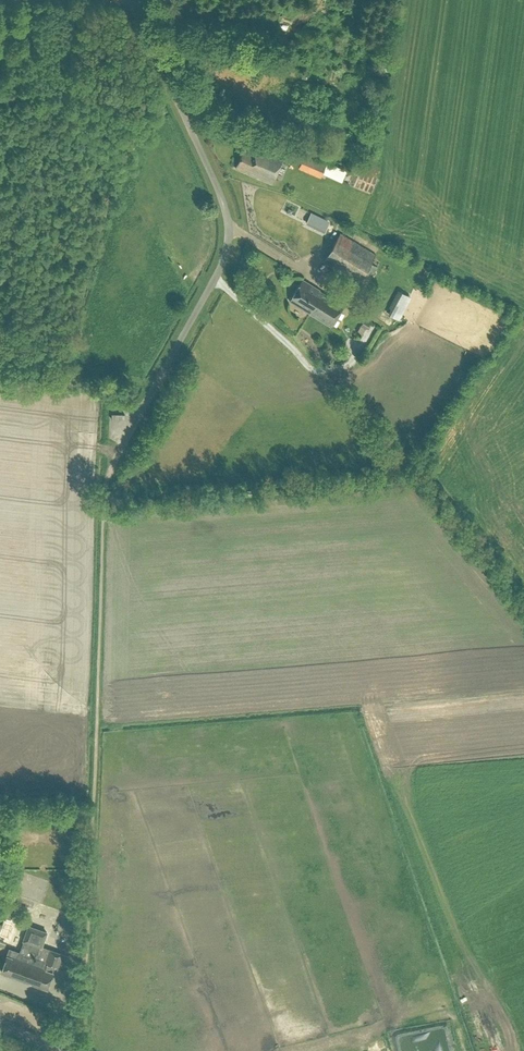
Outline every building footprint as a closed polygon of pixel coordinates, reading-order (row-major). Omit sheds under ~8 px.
[(283,157),(258,146),(254,154),(244,150),(236,167),(272,182),(283,157)] [(325,164),(303,154),(298,168),(320,177),(322,173),(341,181),(346,170),(327,161),(325,164)] [(317,227),(325,232),(330,225),(322,219),(320,221),(319,223),(317,226),(317,227)] [(370,262),(375,255),(340,233),(323,260),(358,282),(359,281),(370,262)] [(370,262),(359,281),(365,285),(377,266),(370,262)] [(307,311),(321,289),(302,278),(288,300),(307,311)] [(321,289),(307,311),(331,326),(345,304),(321,289)] [(398,318),(410,296),(398,289),(388,306),(390,307),(387,312),(398,318)] [(365,318),(361,324),(366,327),(367,328),(371,321),(365,318)] [(107,406),(107,417),(120,417),(120,406),(107,406)] [(7,908),(3,917),(10,920),(14,911),(7,908)] [(68,954),(42,945),(47,930),(29,924),(23,939),(24,939),(20,951),(10,947),(1,970),(47,987),(55,965),(63,968),(68,954)]
